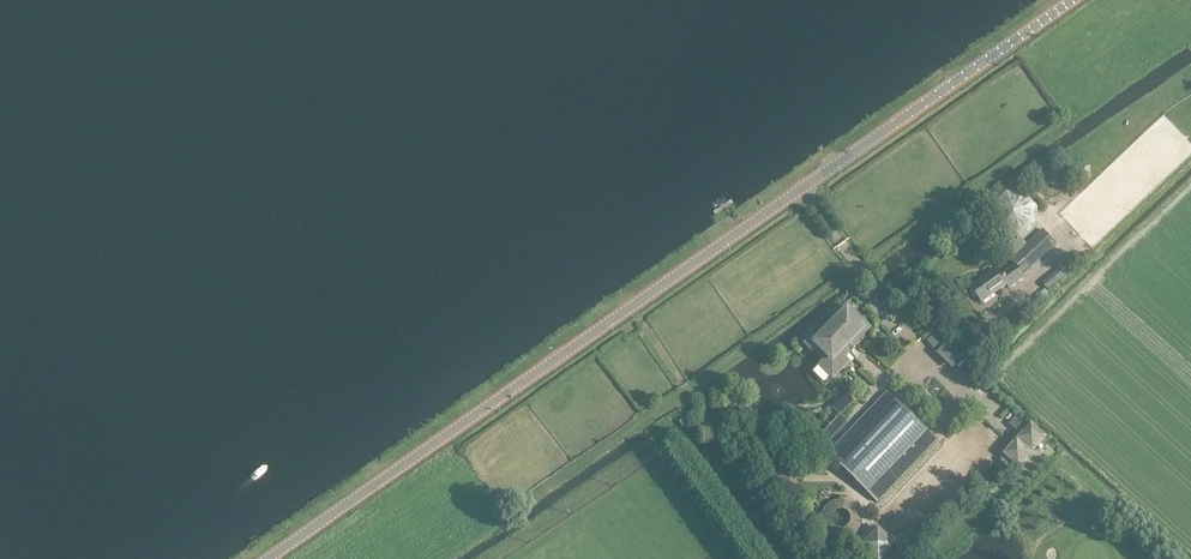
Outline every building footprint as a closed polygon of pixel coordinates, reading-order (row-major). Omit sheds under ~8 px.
[(1009,234),(1017,234),(1024,232),(1030,228),(1034,222),(1036,215),(1036,208),(1033,201),(1028,196),(1022,193),(1014,192),(1007,193),(1001,197),(996,202),(994,209),(994,217),(997,224),(1002,230),(1009,234)] [(1015,265),(1016,266),(1025,275),(1057,244),(1043,229),(1011,260),(1015,265)] [(1024,278),(1016,266),(1015,265),(1000,275),(997,270),(971,287),(981,302),(1007,285),(1009,288),(1024,278)] [(1048,290),(1065,276),(1059,269),(1042,283),(1047,289),(1048,290)] [(1051,294),(1048,290),(1047,289),(1041,293),(1045,299),(1051,294)] [(848,304),(816,336),(814,334),(805,344),(812,351),(814,349),(825,360),(819,365),(834,380),(852,362),(847,357),(867,337),(865,336),(873,328),(848,304)] [(928,340),(934,348),(944,339),(938,332),(928,340)] [(945,339),(935,349),(938,352),(948,341),(945,339)] [(949,342),(938,353),(954,368),(965,356),(949,342)] [(822,448),(868,400),(863,395),(854,404),(853,402),(815,441),(822,448)] [(878,502),(937,441),(889,395),(830,456),(878,502)] [(1019,429),(1023,421),(1015,417),(1011,425),(1019,429)] [(1028,454),(1037,444),(1026,432),(1009,450),(1021,461),(1028,454)] [(858,531),(861,525),(862,518),(861,511),(857,505),(852,501),(845,498),(838,499),(832,501),(827,505),(823,511),(822,518),(823,525),(826,531),(832,536),(838,538),(846,538),(852,536),(858,531)] [(897,547),(896,545),(880,529),(878,529),(863,545),(863,547),(874,558),(884,558),(888,555),(897,547)]
